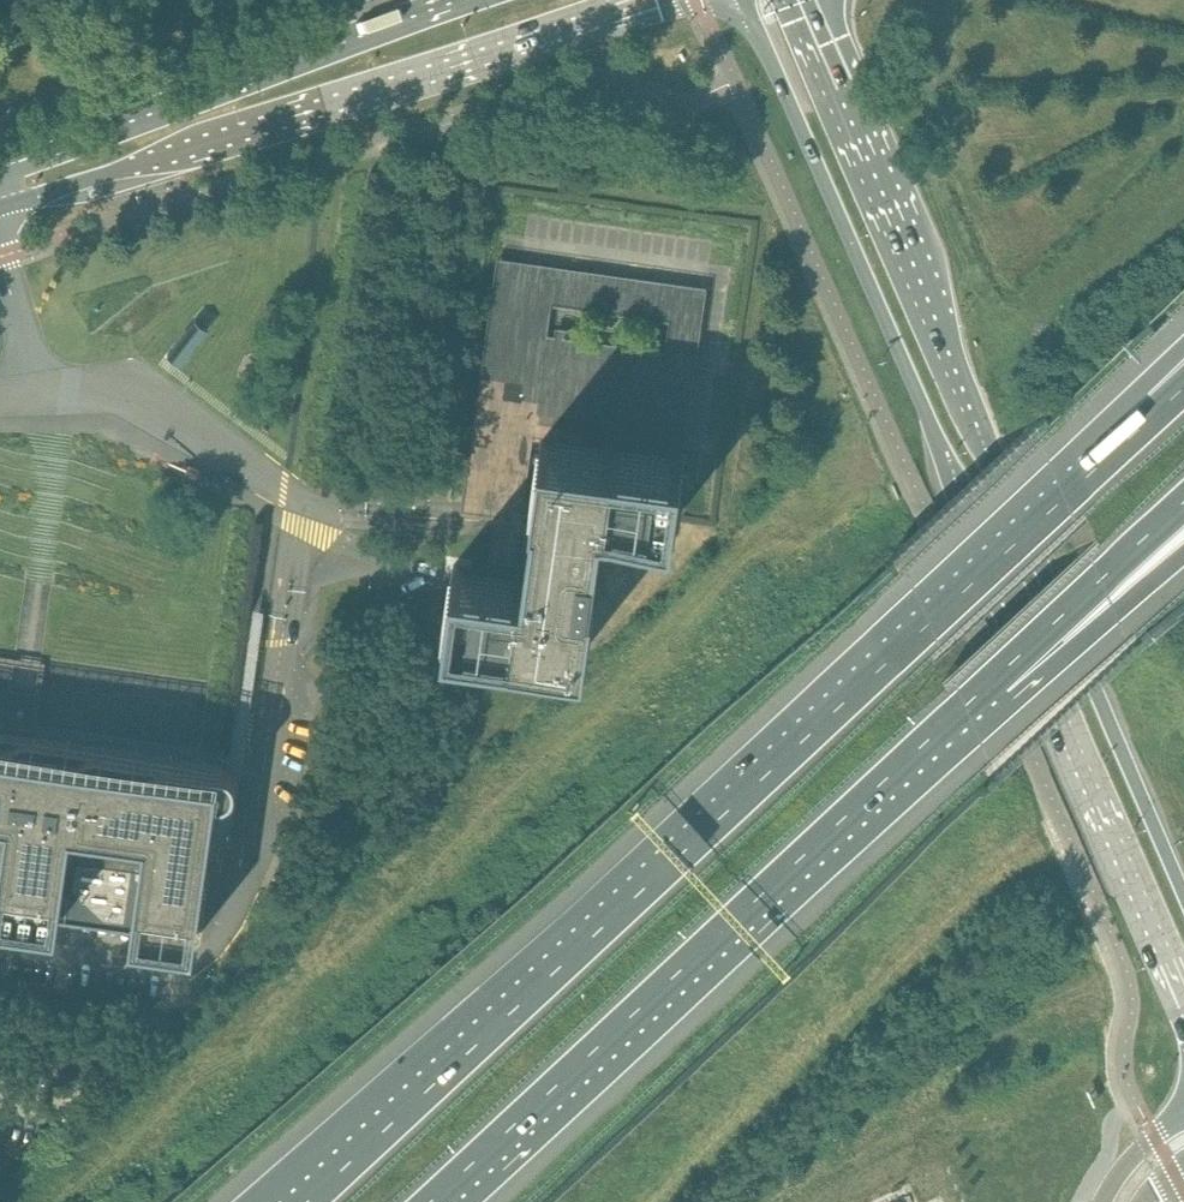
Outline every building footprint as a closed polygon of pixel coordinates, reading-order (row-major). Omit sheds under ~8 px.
[(527,540),(530,540),(536,502),(532,502),(541,438),(682,457),(707,286),(496,256),(472,428),(460,509),(495,514),(487,570),(515,574),(525,575),(528,554),(525,554),(527,540)] [(525,575),(515,574),(487,570),(453,565),(444,629),(585,649),(594,585),(591,584),(601,512),(673,522),(682,457),(541,438),(532,502),(536,502),(530,540),(527,540),(525,554),(528,554),(525,575)] [(58,920),(131,931),(195,940),(208,851),(209,841),(216,792),(218,792),(219,792),(221,792),(222,792),(223,792),(225,792),(226,792),(227,791),(228,791),(230,790),(231,789),(232,788),(233,787),(234,786),(234,785),(235,784),(236,783),(236,781),(236,780),(237,779),(237,777),(237,776),(237,774),(236,773),(236,772),(236,770),(235,769),(234,768),(234,767),(233,766),(232,765),(231,764),(229,763),(228,762),(227,762),(226,761),(224,761),(223,761),(0,729),(0,912),(58,920)]
